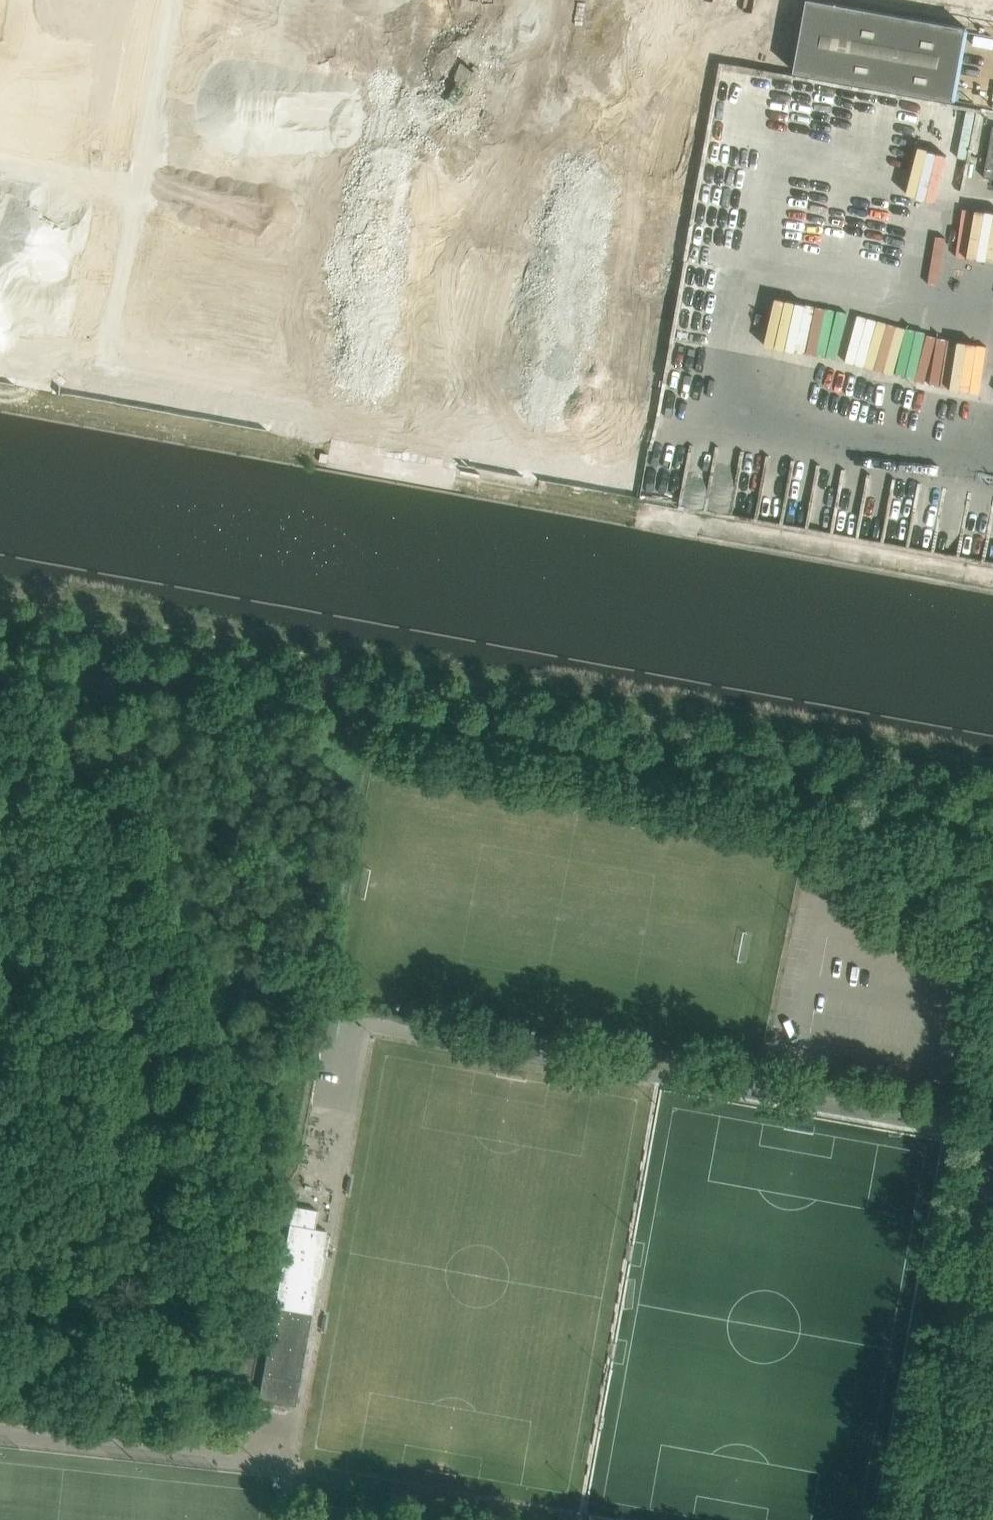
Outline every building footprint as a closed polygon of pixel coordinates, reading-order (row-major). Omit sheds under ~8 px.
[(105,96),(123,31),(111,28),(119,0),(89,0),(80,32),(51,23),(48,34),(19,26),(9,64),(40,73),(39,78),(105,96)] [(794,71),(953,100),(966,27),(818,0),(807,0),(794,71)] [(992,27),(992,0),(843,0),(992,27)] [(226,94),(248,97),(251,80),(229,76),(226,94)] [(992,126),(984,177),(992,179),(992,126)] [(81,231),(95,161),(39,150),(31,190),(46,193),(43,208),(69,214),(66,228),(81,231)] [(577,378),(569,429),(651,441),(662,366),(602,357),(598,381),(577,378)] [(293,1206),(258,1399),(295,1405),(326,1231),(314,1228),(317,1210),(293,1206)]
